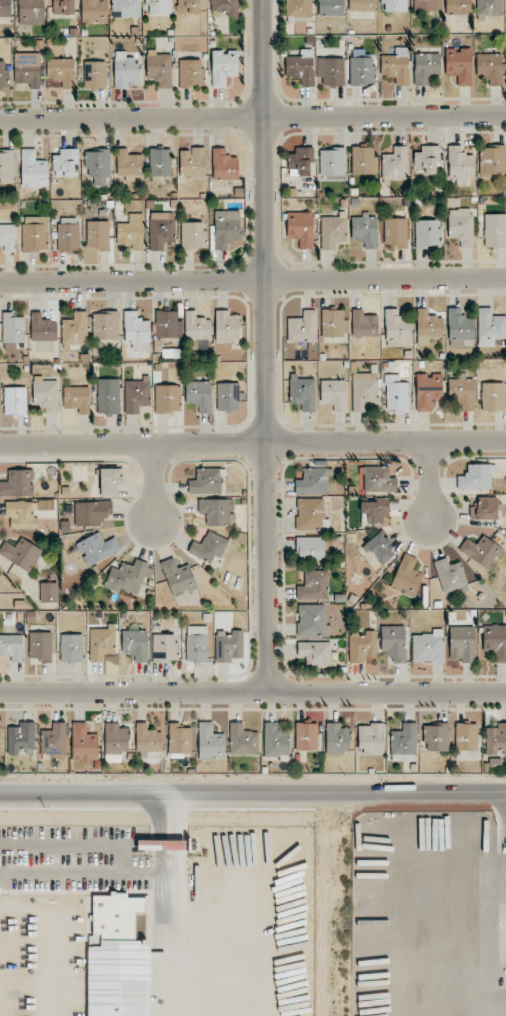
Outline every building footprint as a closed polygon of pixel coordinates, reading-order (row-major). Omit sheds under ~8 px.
[(11,17),(11,0),(0,0),(0,17),(11,17)] [(44,0),(18,0),(19,24),(45,24),(44,0)] [(53,15),(75,14),(74,0),(53,0),(53,15)] [(82,24),(108,23),(107,0),(81,0),(82,24)] [(171,0),(145,0),(145,5),(150,5),(150,14),(172,14),(171,0)] [(201,0),(178,0),(177,13),(201,14),(201,0)] [(238,0),(211,0),(211,16),(237,16),(238,0)] [(286,17),(312,17),(312,0),(286,0),(286,17)] [(344,0),(318,0),(318,17),(344,16),(344,0)] [(375,0),(349,0),(349,11),(375,11),(375,0)] [(406,0),(381,0),(381,3),(385,3),(385,12),(406,12),(406,0)] [(414,10),(442,11),(442,0),(414,0),(414,10)] [(471,14),(470,0),(445,0),(446,14),(471,14)] [(477,17),(502,17),(502,0),(477,0),(477,17)] [(396,86),(409,85),(408,47),(395,48),(395,55),(381,55),(381,76),(396,76),(396,86)] [(445,75),(458,76),(457,86),(471,86),(472,48),(446,48),(445,75)] [(285,56),(286,78),(301,77),(301,86),(314,86),(313,49),(301,49),(301,56),(285,56)] [(172,88),(171,54),(156,54),(156,50),(147,50),(147,78),(157,78),(157,88),(172,88)] [(238,51),(213,50),(212,87),(226,88),(226,76),(237,77),(238,51)] [(115,88),(139,87),(138,57),(126,57),(126,51),(114,51),(115,88)] [(14,83),(30,83),(30,89),(40,89),(41,53),(15,53),(14,83)] [(440,77),(440,54),(415,53),(414,86),(428,86),(428,76),(440,77)] [(502,54),(476,54),(476,79),(489,79),(489,86),(502,86),(502,54)] [(350,58),(350,85),(377,84),(376,65),(373,65),(372,57),(350,58)] [(47,86),(61,86),(61,88),(75,88),(75,58),(47,58),(47,86)] [(344,58),(317,58),(317,77),(323,77),(323,85),(344,86),(344,58)] [(179,87),(203,86),(203,60),(179,60),(179,87)] [(84,89),(106,88),(106,61),(84,62),(84,89)] [(414,152),(414,174),(438,174),(438,145),(421,146),(421,152),(414,152)] [(461,145),(448,146),(449,178),(456,178),(456,186),(466,186),(466,177),(474,177),(474,154),(461,154),(461,145)] [(382,154),(383,179),(408,178),(407,146),(393,146),(393,154),(382,154)] [(288,169),(298,169),(298,176),(309,176),(309,161),(313,161),(313,147),(295,147),(295,153),(288,154),(288,169)] [(374,147),(352,147),(352,174),(378,174),(377,156),(374,156),(374,147)] [(480,176),(505,176),(505,147),(479,147),(480,176)] [(54,177),(75,177),(75,163),(78,163),(78,148),(61,149),(61,156),(54,156),(54,177)] [(226,148),(213,148),(213,180),(239,179),(239,156),(226,156),(226,148)] [(320,148),(320,179),(345,180),(346,148),(320,148)] [(22,188),(48,187),(48,161),(36,161),(36,149),(21,149),(22,188)] [(128,149),(117,149),(118,176),(126,176),(126,180),(143,179),(142,154),(128,154),(128,149)] [(149,176),(170,176),(171,149),(150,149),(149,176)] [(180,149),(180,178),(205,178),(206,149),(180,149)] [(15,179),(16,150),(0,150),(0,179),(15,179)] [(85,151),(85,169),(89,169),(89,177),(94,177),(94,186),(110,185),(109,150),(85,151)] [(473,248),(473,209),(449,209),(449,239),(460,240),(460,248),(473,248)] [(215,210),(214,250),(228,250),(228,241),(240,241),(241,211),(215,210)] [(322,250),(336,249),(336,242),(347,242),(346,211),(339,211),(339,216),(321,217),(322,250)] [(175,213),(150,212),(150,251),(164,251),(164,243),(175,243),(175,213)] [(313,212),(287,213),(287,238),(299,238),(299,250),(313,249),(313,212)] [(142,213),(129,214),(129,223),(117,223),(117,244),(131,244),(132,251),(143,250),(142,213)] [(485,214),(484,247),(505,248),(505,232),(505,214),(485,214)] [(364,249),(378,249),(377,217),(368,217),(368,215),(351,215),(352,241),(364,241),(364,249)] [(49,217),(23,217),(23,252),(49,251),(49,217)] [(79,218),(59,218),(58,251),(79,251),(79,218)] [(407,218),(384,218),(384,248),(407,249),(407,218)] [(416,248),(442,248),(442,228),(438,228),(438,220),(416,220),(416,248)] [(109,221),(87,221),(87,247),(98,247),(98,252),(109,252),(109,221)] [(204,222),(181,222),(181,250),(205,250),(204,222)] [(0,225),(0,246),(4,246),(4,251),(15,251),(15,225),(0,225)] [(417,308),(417,344),(429,344),(429,338),(443,338),(443,316),(428,316),(428,308),(417,308)] [(461,308),(448,308),(449,347),(464,347),(464,340),(474,339),(473,316),(461,317),(461,308)] [(495,347),(495,339),(505,339),(505,315),(492,316),(492,308),(477,308),(478,347),(495,347)] [(317,309),(302,309),(302,318),(288,318),(287,341),(317,342),(317,309)] [(322,337),(347,337),(347,320),(344,320),(344,309),(322,309),(322,337)] [(378,337),(378,315),(366,315),(366,309),(353,309),(352,336),(378,337)] [(401,346),(401,343),(410,343),(410,317),(398,317),(398,309),(386,309),(386,346),(401,346)] [(177,338),(178,311),(156,310),(155,338),(177,338)] [(186,340),(212,339),(211,318),(196,319),(196,310),(185,311),(186,340)] [(229,310),(216,310),(215,341),(239,342),(239,315),(229,315),(229,310)] [(88,344),(87,311),(73,311),(73,319),(62,319),(62,345),(88,344)] [(93,340),(119,339),(119,311),(93,312),(93,340)] [(137,311),(124,311),(125,343),(132,343),(132,349),(140,349),(140,343),(150,343),(150,320),(137,320),(137,311)] [(57,340),(57,320),(42,320),(42,312),(31,312),(31,341),(57,340)] [(25,342),(24,313),(2,313),(3,342),(25,342)] [(301,404),(301,412),(315,412),(314,379),(297,379),(297,373),(289,374),(290,404),(301,404)] [(352,374),(353,412),(367,411),(367,405),(378,405),(378,373),(352,374)] [(417,412),(434,411),(433,399),(442,399),(442,373),(430,374),(416,374),(417,412)] [(395,382),(395,374),(386,375),(386,411),(409,411),(409,382),(395,382)] [(125,414),(139,414),(140,405),(150,405),(150,376),(142,375),(142,380),(125,380),(125,414)] [(58,380),(42,381),(42,376),(33,376),(34,407),(45,407),(45,415),(58,414),(58,380)] [(449,379),(449,400),(457,400),(458,411),(475,411),(474,378),(449,379)] [(97,414),(119,414),(120,379),(98,379),(97,414)] [(347,380),(320,380),(320,404),(334,404),(334,412),(347,412),(347,380)] [(211,381),(186,382),(186,404),(199,404),(199,414),(212,413),(211,381)] [(503,382),(481,383),(482,411),(504,410),(503,382)] [(240,410),(239,383),(217,383),(218,410),(240,410)] [(156,413),(180,413),(180,385),(155,385),(156,413)] [(63,388),(64,408),(78,408),(79,414),(90,414),(89,386),(63,388)] [(26,387),(4,387),(4,415),(26,415),(26,387)] [(492,489),(492,473),(496,473),(495,464),(466,464),(467,476),(457,476),(457,489),(492,489)] [(362,491),(397,492),(397,477),(389,477),(389,467),(363,466),(362,491)] [(121,468),(100,469),(100,496),(117,496),(116,484),(121,484),(121,468)] [(222,493),(222,468),(196,469),(196,480),(188,480),(189,494),(222,493)] [(329,494),(329,468),(303,468),(303,480),(295,480),(295,494),(329,494)] [(34,496),(34,470),(8,469),(8,482),(0,482),(0,496),(34,496)] [(470,519),(497,520),(498,498),(470,497),(470,519)] [(198,499),(198,513),(205,513),(206,525),(235,525),(234,498),(198,499)] [(325,498),(297,499),(297,530),(325,530),(325,498)] [(389,498),(374,498),(374,502),(361,502),(361,524),(389,524),(389,498)] [(5,502),(6,518),(10,517),(10,529),(42,528),(41,519),(37,519),(37,501),(5,502)] [(75,501),(76,526),(106,526),(106,523),(112,523),(112,501),(75,501)] [(188,552),(211,562),(214,555),(221,558),(230,540),(208,530),(201,544),(194,540),(188,552)] [(104,542),(100,532),(76,543),(86,566),(122,551),(115,537),(104,542)] [(387,546),(390,544),(382,532),(364,544),(379,566),(394,556),(387,546)] [(504,551),(483,534),(476,544),(467,538),(459,549),(488,571),(504,551)] [(325,537),(297,537),(297,560),(325,559),(325,537)] [(42,549),(20,538),(15,547),(4,541),(0,549),(0,556),(32,571),(42,549)] [(390,588),(414,597),(423,573),(413,569),(417,559),(404,553),(390,588)] [(433,562),(444,595),(468,587),(460,562),(450,565),(447,557),(433,562)] [(171,597),(197,590),(190,564),(177,568),(174,558),(162,561),(171,597)] [(123,562),(113,586),(137,596),(144,576),(149,578),(154,567),(136,559),(133,566),(123,562)] [(328,570),(304,571),(305,586),(296,586),(297,600),(329,600),(328,570)] [(58,603),(58,583),(41,583),(40,603),(58,603)] [(298,637),(328,636),(327,604),(298,605),(298,637)] [(208,626),(187,626),(186,662),(208,662),(208,626)] [(405,626),(381,626),(382,654),(391,653),(391,663),(406,663),(405,626)] [(474,626),(449,627),(450,659),(459,659),(460,663),(475,663),(474,626)] [(505,663),(505,626),(484,626),(483,651),(496,651),(495,663),(505,663)] [(89,628),(90,662),(105,662),(105,656),(117,655),(116,627),(89,628)] [(444,662),(443,629),(433,629),(433,634),(412,634),(412,663),(444,662)] [(148,631),(122,630),(122,654),(135,655),(135,662),(147,662),(148,631)] [(242,630),(215,630),(216,663),(232,662),(232,658),(243,658),(242,630)] [(377,658),(376,630),(365,631),(365,634),(349,635),(350,663),(365,662),(365,658),(377,658)] [(52,662),(51,632),(29,633),(30,663),(52,662)] [(82,634),(60,635),(61,662),(83,662),(82,634)] [(152,661),(178,662),(179,642),(175,642),(175,634),(153,634),(152,661)] [(11,656),(11,662),(22,662),(22,635),(0,635),(0,656),(11,656)] [(298,642),(297,656),(306,656),(306,665),(330,666),(331,642),(298,642)] [(7,727),(8,755),(35,754),(34,722),(19,722),(19,726),(7,727)] [(67,723),(52,722),(52,730),(41,730),(41,755),(66,755),(67,723)] [(87,723),(73,722),(72,760),(98,761),(98,734),(87,734),(87,723)] [(105,754),(128,753),(128,728),(119,728),(119,722),(105,723),(105,754)] [(147,722),(136,722),(137,751),(162,751),(162,730),(147,731),(147,722)] [(225,759),(225,733),(213,733),(213,722),(199,722),(199,760),(225,759)] [(259,755),(258,731),(243,731),(243,722),(230,723),(230,755),(259,755)] [(289,755),(289,732),(280,732),(279,722),(264,722),(265,756),(289,755)] [(317,751),(318,723),(296,722),(295,750),(317,751)] [(168,723),(169,753),(192,752),(191,728),(181,728),(180,723),(168,723)] [(391,761),(416,761),(416,723),(402,723),(402,730),(390,731),(391,761)] [(478,724),(456,723),(455,750),(477,751),(478,724)] [(505,754),(505,723),(498,723),(498,727),(486,728),(486,754),(505,754)] [(349,753),(349,724),(326,724),(326,753),(349,753)] [(383,724),(358,725),(358,755),(384,754),(383,724)] [(424,724),(425,751),(449,751),(449,724),(424,724)] [(138,850),(186,850),(186,836),(150,836),(150,840),(138,840),(138,850)] [(150,940),(135,940),(135,911),(145,911),(145,897),(127,897),(127,893),(110,893),(110,895),(93,895),(93,936),(88,936),(88,1015),(150,1015),(150,940)]
